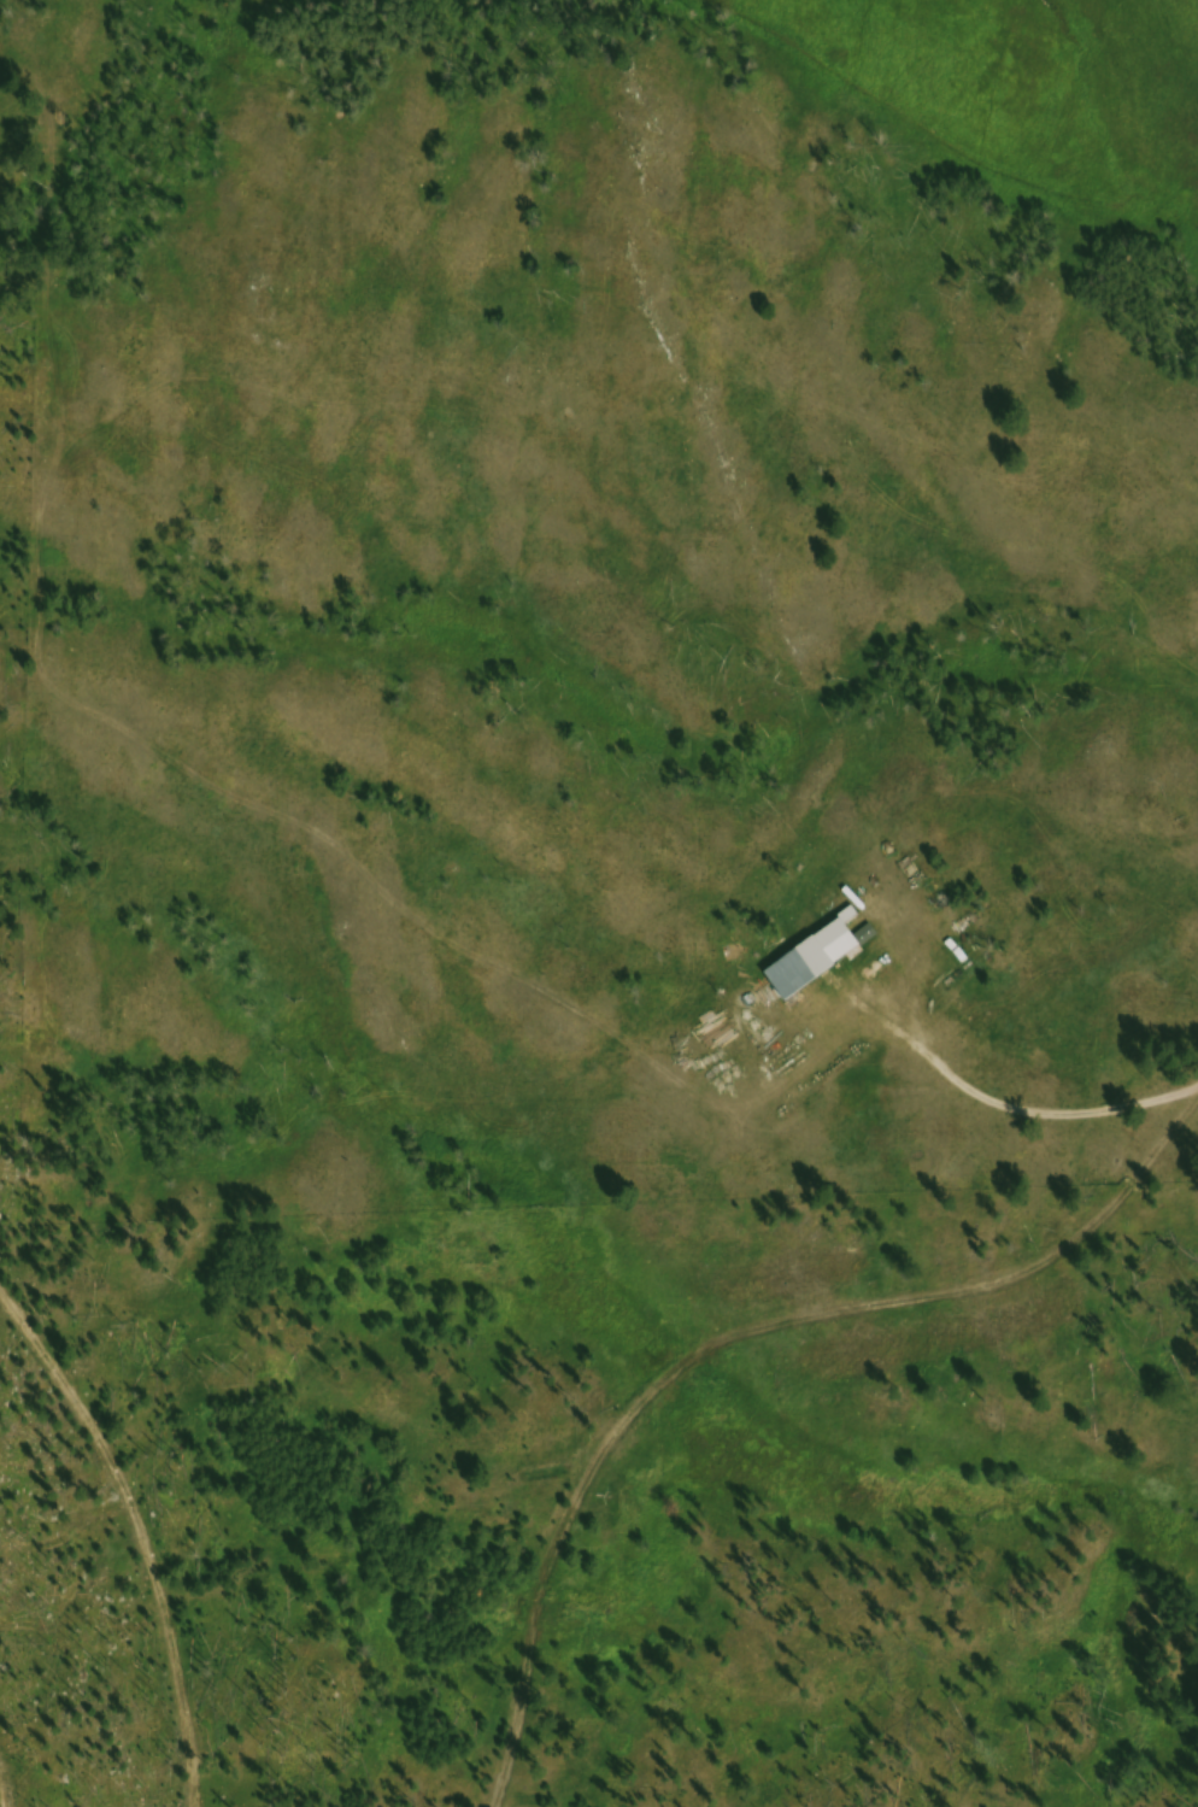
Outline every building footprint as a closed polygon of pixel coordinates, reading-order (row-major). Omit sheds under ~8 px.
[(769,973),(777,986),(760,997),(772,1015),(870,954),(850,922),(769,973)]
